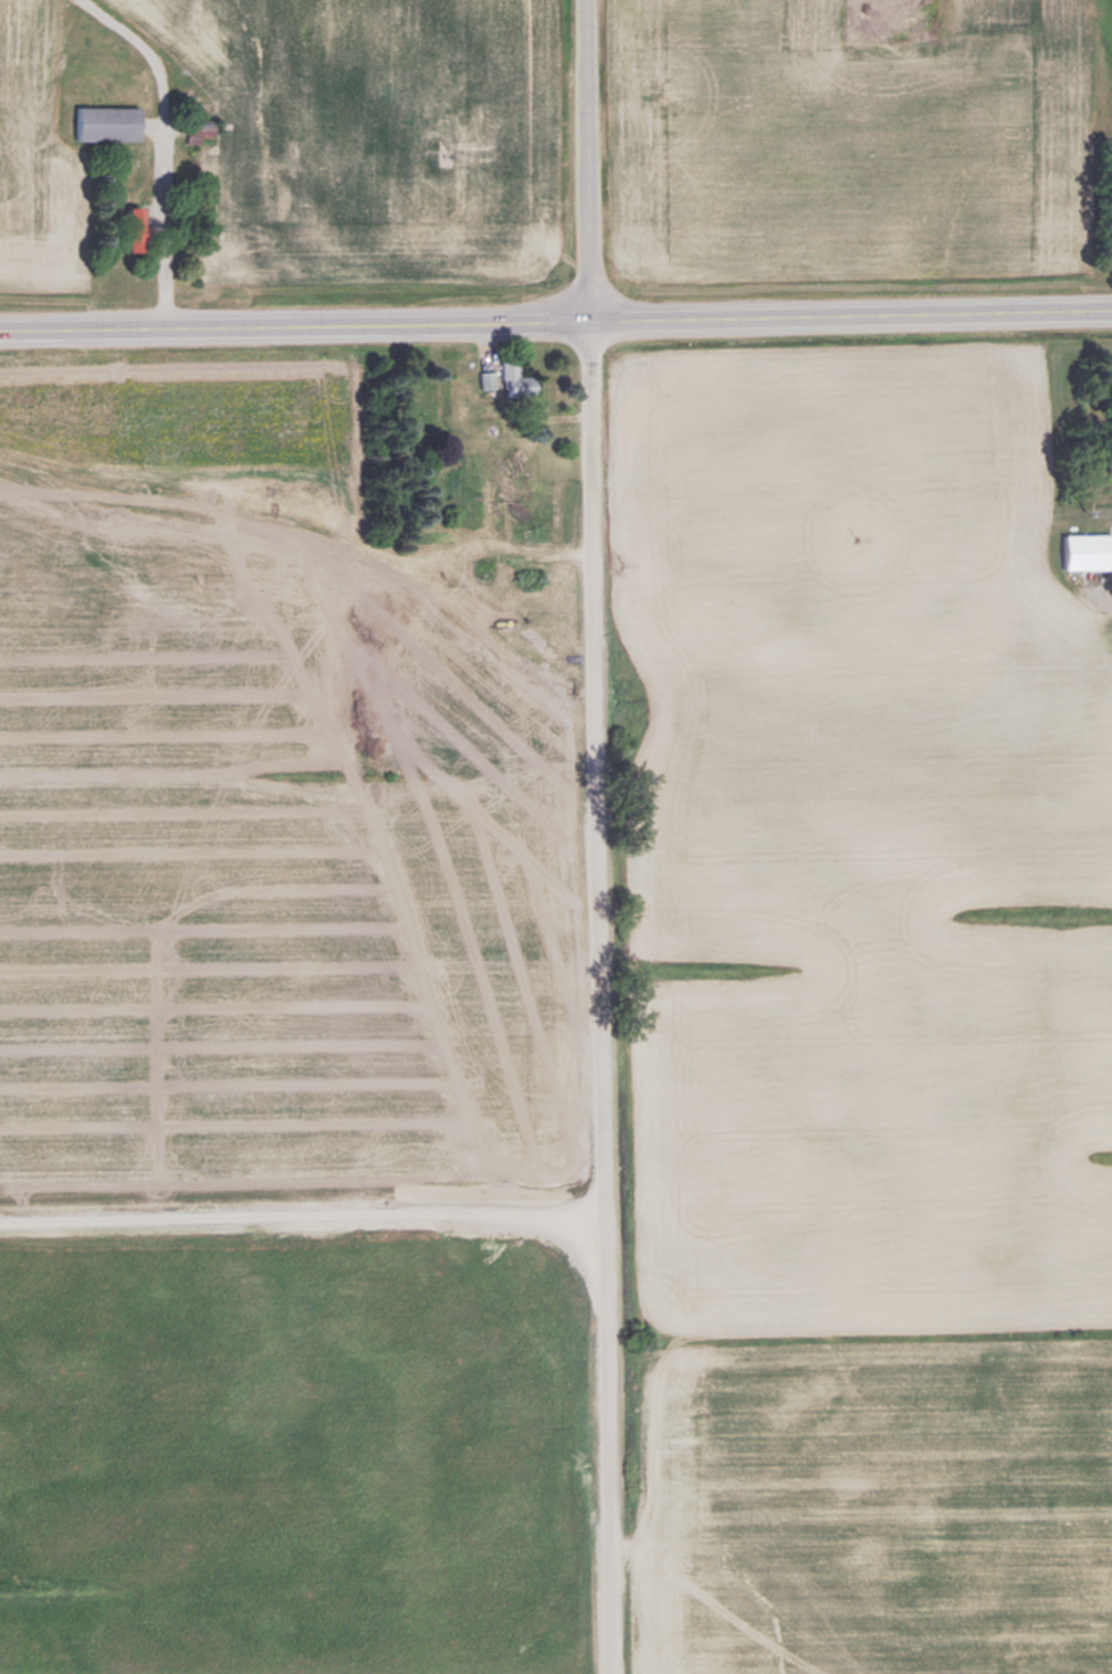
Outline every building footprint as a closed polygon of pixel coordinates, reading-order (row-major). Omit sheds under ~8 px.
[(74,140),(145,140),(145,106),(74,106),(74,140)] [(143,250),(143,207),(125,207),(125,250),(143,250)] [(521,376),(521,358),(503,358),(503,396),(541,395),(541,376),(521,376)] [(495,371),(479,371),(479,396),(495,396),(495,371)] [(1111,440),(1111,418),(1100,418),(1099,440),(1111,440)] [(1054,533),(1054,567),(1111,567),(1111,533),(1054,533)]
